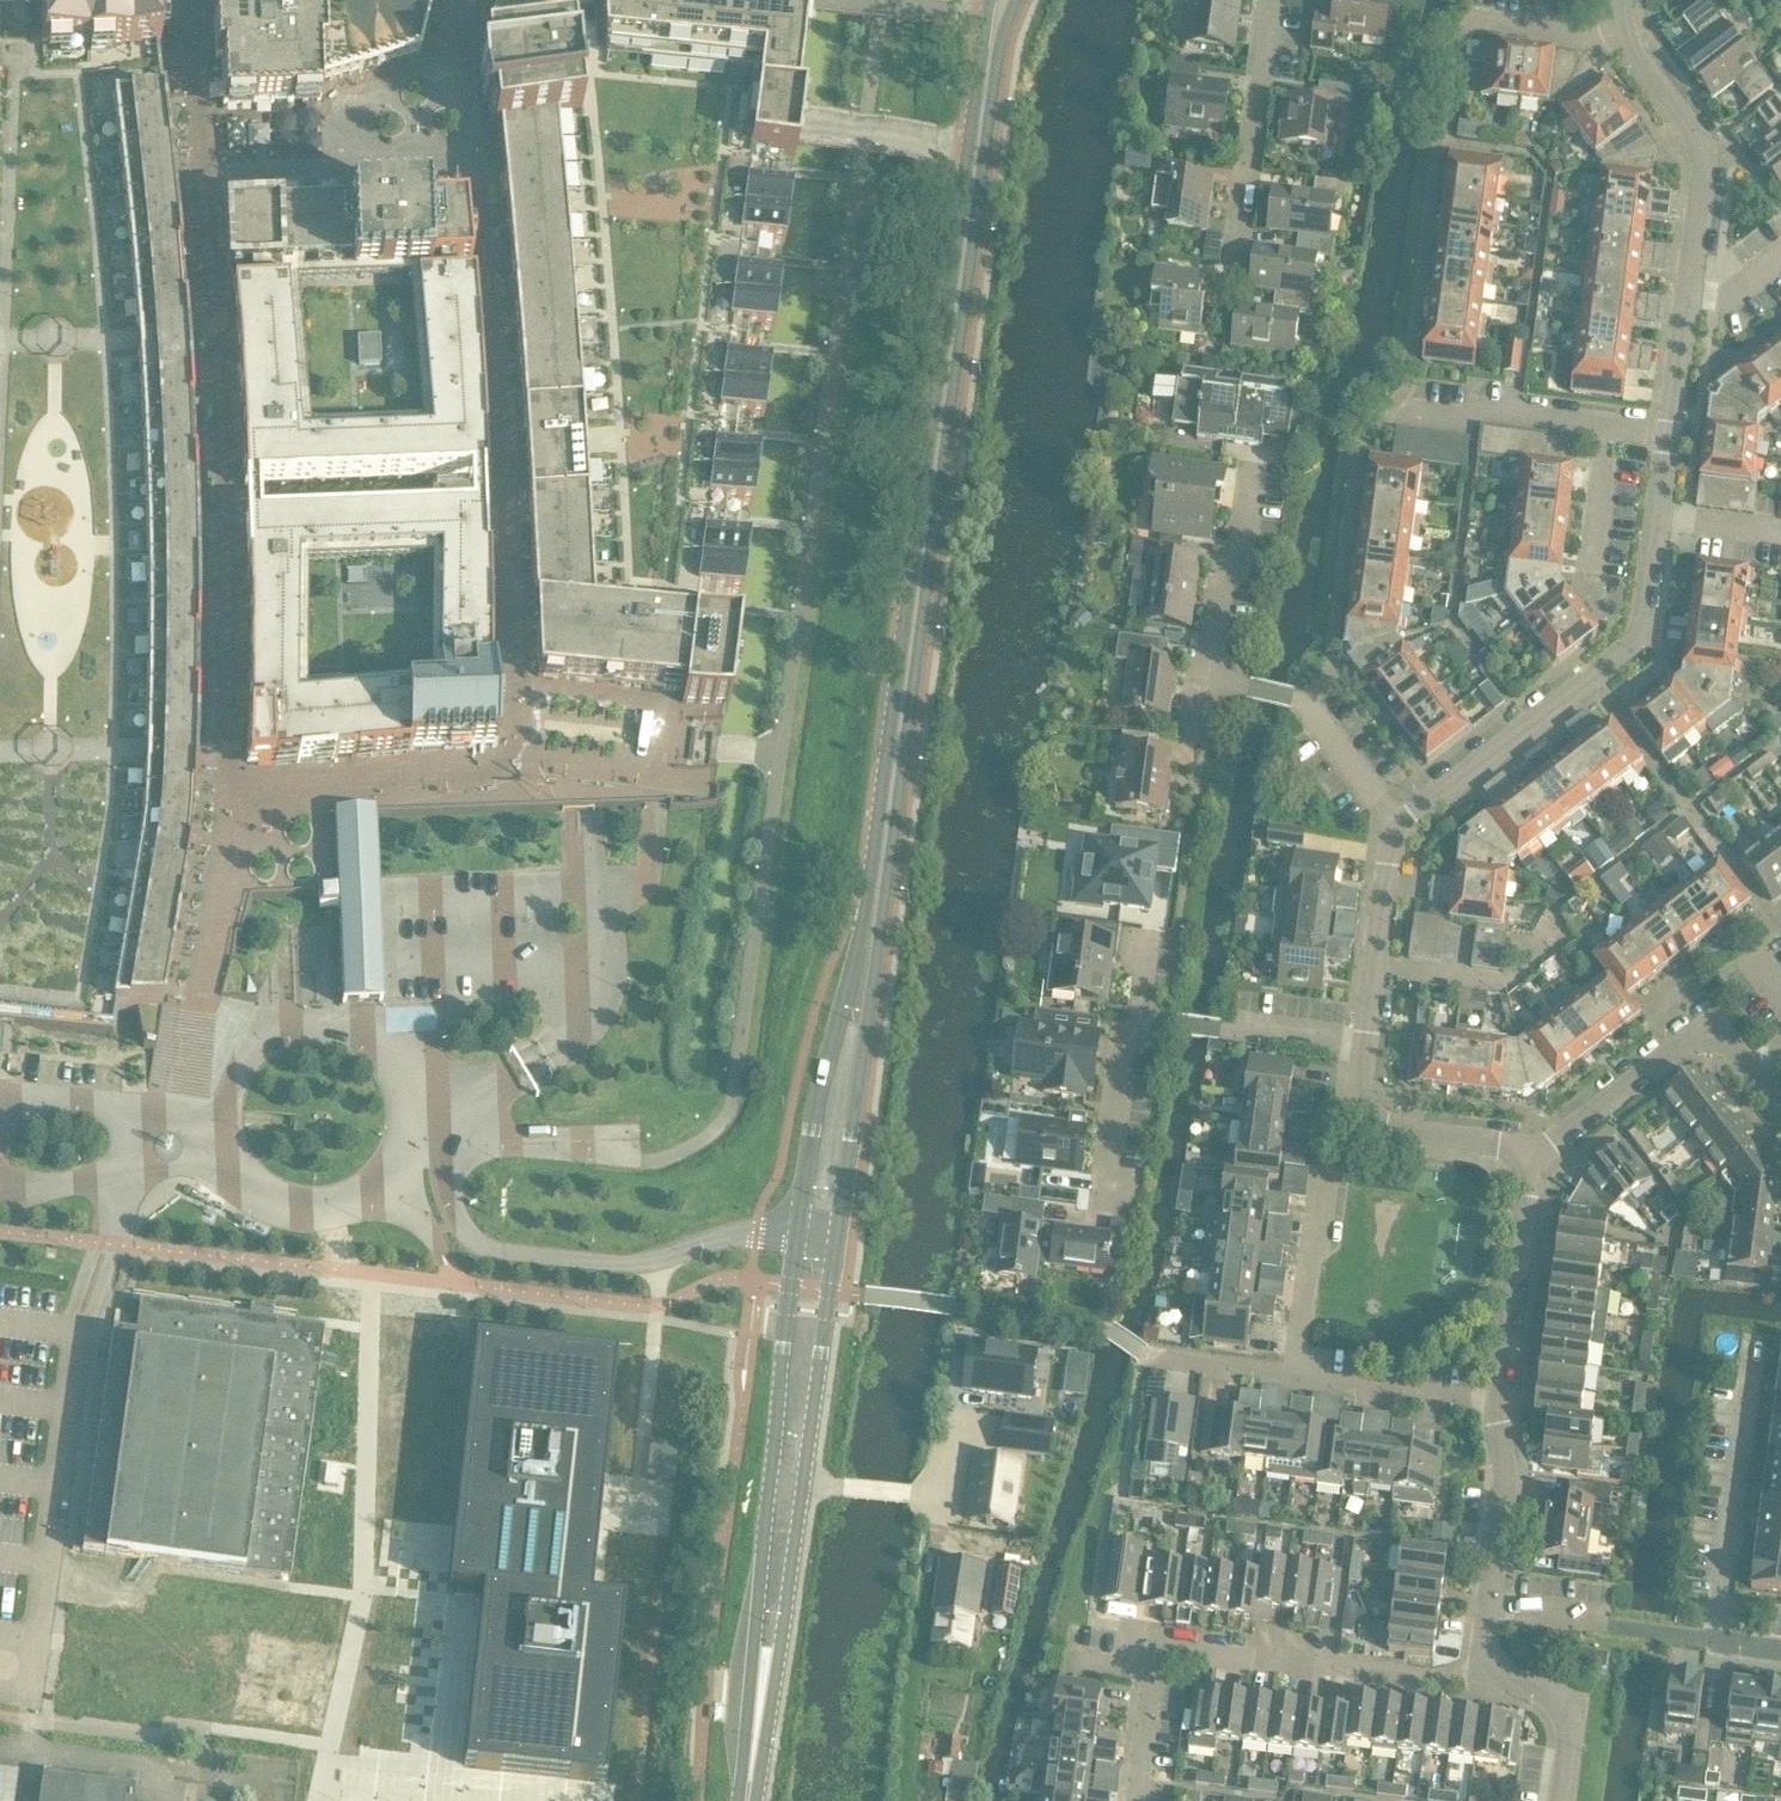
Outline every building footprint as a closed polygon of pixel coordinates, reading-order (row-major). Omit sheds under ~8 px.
[(13,1026),(13,1025),(115,1035),(120,1009),(138,1008),(162,1007),(156,1051),(150,1090),(210,1101),(249,1019),(256,1004),(249,1003),(221,998),(230,962),(235,962),(239,938),(243,938),(249,917),(254,898),(319,896),(319,910),(338,909),(342,1007),(382,1005),(374,819),(562,810),(562,812),(586,811),(594,810),(594,809),(645,807),(645,808),(656,808),(666,808),(666,806),(669,806),(669,810),(672,810),(716,808),(717,791),(714,790),(717,773),(699,771),(704,735),(705,724),(722,726),(724,711),(728,711),(737,629),(739,616),(740,609),(749,529),(750,522),(760,440),(761,433),(771,353),(771,345),(781,266),(782,258),(790,191),(792,178),(793,170),(795,150),(798,131),(800,111),(801,103),(795,103),(805,14),(802,14),(690,0),(39,0),(39,11),(28,12),(28,0),(0,0),(0,1025),(13,1026)] [(1185,39),(1184,46),(1233,54),(1241,0),(1190,0),(1185,39)] [(1385,0),(1336,0),(1333,20),(1315,18),(1311,51),(1332,53),(1334,34),(1383,41),(1389,1),(1385,0)] [(1695,79),(1740,45),(1707,1),(1684,18),(1701,40),(1679,57),(1695,79)] [(1519,101),(1526,49),(1488,44),(1481,96),(1519,101)] [(1740,45),(1695,79),(1712,101),(1734,84),(1751,106),(1774,88),(1740,45)] [(1558,106),(1586,57),(1526,49),(1519,101),(1558,106)] [(1586,57),(1558,106),(1580,135),(1622,104),(1586,57)] [(1198,82),(1200,69),(1168,64),(1165,82),(1174,83),(1169,116),(1186,119),(1184,129),(1207,133),(1208,123),(1224,126),(1230,87),(1198,82)] [(1324,150),(1327,130),(1332,130),(1336,105),(1350,107),(1353,90),(1320,85),(1317,102),(1286,98),(1280,143),(1324,150)] [(1780,164),(1780,98),(1780,96),(1757,114),(1773,135),(1751,152),(1768,174),(1780,164)] [(1622,104),(1580,135),(1603,165),(1656,149),(1622,104)] [(1460,123),(1458,138),(1477,141),(1479,125),(1460,123)] [(1603,165),(1598,201),(1648,207),(1656,149),(1603,165)] [(1446,194),(1497,201),(1502,161),(1452,154),(1446,194)] [(1556,174),(1562,168),(1556,161),(1550,167),(1556,174)] [(1768,174),(1780,191),(1780,164),(1768,174)] [(1212,181),(1176,175),(1175,181),(1157,178),(1152,211),(1170,214),(1168,227),(1204,233),(1212,181)] [(1268,230),(1302,235),(1329,239),(1335,199),(1349,201),(1351,185),(1317,180),(1315,195),(1274,189),(1268,230)] [(1495,217),(1497,201),(1446,194),(1443,219),(1500,227),(1501,218),(1495,217)] [(1645,233),(1648,207),(1598,201),(1596,215),(1590,214),(1588,226),(1645,233)] [(1552,205),(1550,221),(1564,222),(1566,206),(1552,205)] [(1532,206),(1531,216),(1540,217),(1542,207),(1532,206)] [(1498,240),(1500,227),(1443,219),(1439,245),(1490,252),(1492,240),(1498,240)] [(1642,258),(1645,233),(1588,226),(1587,236),(1593,237),(1591,252),(1642,258)] [(1334,240),(1329,239),(1302,235),(1299,255),(1257,248),(1251,289),(1277,293),(1311,297),(1317,258),(1331,260),(1334,240)] [(1210,236),(1207,255),(1219,257),(1222,238),(1210,236)] [(1526,238),(1524,255),(1535,256),(1537,239),(1526,238)] [(1488,268),(1490,252),(1439,245),(1436,271),(1493,279),(1494,269),(1488,268)] [(1638,284),(1642,258),(1591,252),(1589,266),(1583,266),(1582,277),(1638,284)] [(1204,276),(1157,269),(1150,311),(1162,312),(1159,331),(1200,338),(1205,307),(1199,306),(1204,276)] [(1491,291),(1493,279),(1436,271),(1432,296),(1483,303),(1485,290),(1491,291)] [(1523,277),(1522,283),(1531,284),(1533,274),(1527,273),(1523,277)] [(1635,310),(1638,284),(1582,277),(1580,287),(1586,288),(1584,303),(1635,310)] [(1542,281),(1540,295),(1551,297),(1553,283),(1542,281)] [(1316,298),(1311,297),(1277,293),(1274,312),(1238,307),(1232,347),(1293,356),(1299,316),(1313,318),(1316,298)] [(1516,305),(1528,307),(1529,295),(1517,294),(1516,305)] [(1481,319),(1483,303),(1432,296),(1429,322),(1487,330),(1488,320),(1481,319)] [(1632,335),(1635,310),(1584,303),(1582,318),(1576,317),(1575,328),(1632,335)] [(1224,309),(1211,308),(1210,319),(1223,321),(1224,309)] [(1485,340),(1487,330),(1429,322),(1423,362),(1475,369),(1479,339),(1485,340)] [(1545,328),(1535,327),(1533,340),(1544,341),(1545,328)] [(1629,361),(1632,335),(1575,328),(1574,339),(1579,340),(1577,354),(1629,361)] [(1519,376),(1523,347),(1509,345),(1505,374),(1519,376)] [(1758,361),(1780,392),(1780,348),(1779,345),(1758,361)] [(1623,401),(1629,361),(1577,354),(1572,395),(1623,401)] [(1737,377),(1767,417),(1780,408),(1780,410),(1780,392),(1758,361),(1737,377)] [(1294,396),(1285,394),(1286,385),(1242,378),(1240,389),(1217,386),(1219,375),(1184,370),(1183,382),(1179,381),(1172,427),(1199,430),(1198,440),(1263,449),(1264,439),(1288,443),(1294,396)] [(1712,396),(1708,428),(1765,435),(1759,434),(1760,423),(1767,417),(1737,377),(1712,396)] [(1297,428),(1295,441),(1308,443),(1309,430),(1297,428)] [(1492,459),(1496,430),(1482,428),(1478,457),(1492,459)] [(1708,428),(1704,455),(1755,461),(1757,447),(1763,448),(1765,435),(1708,428)] [(1506,461),(1510,432),(1496,430),(1492,459),(1506,461)] [(1408,463),(1412,433),(1398,431),(1394,461),(1408,463)] [(1520,462),(1524,433),(1510,432),(1506,461),(1519,462),(1517,475),(1524,476),(1522,491),(1572,497),(1575,470),(1561,468),(1548,466),(1534,464),(1520,462)] [(1423,465),(1427,435),(1412,433),(1408,463),(1422,465),(1423,465)] [(1534,464),(1538,435),(1524,433),(1520,462),(1534,464)] [(1437,467),(1441,437),(1427,435),(1423,465),(1437,467)] [(1548,466),(1551,437),(1538,435),(1534,464),(1548,466)] [(1452,469),(1456,439),(1441,437),(1437,467),(1452,469)] [(1561,468),(1565,439),(1551,437),(1548,466),(1561,468)] [(1456,439),(1452,469),(1466,470),(1470,441),(1456,439)] [(1561,468),(1575,470),(1579,441),(1565,439),(1561,468)] [(1704,455),(1701,481),(1715,482),(1729,484),(1744,486),(1758,488),(1759,476),(1753,476),(1755,461),(1704,455)] [(1408,463),(1394,461),(1370,458),(1365,497),(1417,504),(1422,465),(1408,463)] [(1155,528),(1162,529),(1160,545),(1182,548),(1184,532),(1188,532),(1189,526),(1212,529),(1217,491),(1223,492),(1226,472),(1155,462),(1151,497),(1159,499),(1155,528)] [(1701,481),(1697,510),(1711,512),(1715,482),(1701,481)] [(1715,482),(1711,512),(1725,514),(1729,484),(1715,482)] [(1729,484),(1725,514),(1740,516),(1744,486),(1729,484)] [(1744,486),(1740,516),(1754,518),(1758,488),(1744,486)] [(1568,523),(1572,497),(1522,491),(1520,505),(1513,505),(1511,516),(1568,523)] [(1415,519),(1417,504),(1365,497),(1362,523),(1421,531),(1422,520),(1415,519)] [(1565,549),(1568,523),(1511,516),(1510,527),(1517,527),(1515,542),(1565,549)] [(1419,542),(1421,531),(1362,523),(1358,549),(1410,556),(1412,542),(1419,542)] [(1153,570),(1146,621),(1147,621),(1168,624),(1187,627),(1196,564),(1159,559),(1161,546),(1133,542),(1129,567),(1153,570)] [(1504,567),(1510,568),(1561,575),(1565,549),(1515,542),(1513,557),(1506,556),(1504,567)] [(1441,545),(1440,559),(1454,561),(1455,547),(1441,545)] [(1408,570),(1410,556),(1358,549),(1355,575),(1414,582),(1414,581),(1424,583),(1425,573),(1408,570)] [(1695,595),(1745,601),(1746,586),(1752,587),(1754,573),(1698,566),(1695,595)] [(1467,609),(1493,603),(1560,585),(1561,575),(1510,568),(1508,581),(1469,592),(1467,609)] [(1412,593),(1414,582),(1355,575),(1351,600),(1403,607),(1405,592),(1412,593)] [(1526,624),(1566,593),(1560,585),(1493,603),(1503,617),(1514,609),(1526,624)] [(1542,645),(1582,614),(1566,593),(1526,624),(1521,628),(1528,637),(1533,634),(1542,645)] [(1743,615),(1745,601),(1695,595),(1692,620),(1748,627),(1749,616),(1743,615)] [(1442,598),(1440,612),(1447,612),(1449,598),(1442,598)] [(1351,600),(1348,625),(1400,632),(1405,633),(1407,622),(1401,621),(1403,607),(1351,600)] [(1433,611),(1431,629),(1445,626),(1447,612),(1440,612),(1433,611)] [(1582,614),(1542,645),(1551,657),(1546,661),(1553,670),(1599,635),(1582,614)] [(1460,621),(1469,632),(1476,627),(1468,615),(1460,621)] [(1746,638),(1748,627),(1692,620),(1688,645),(1738,651),(1740,638),(1746,638)] [(1147,621),(1144,641),(1168,644),(1179,646),(1181,633),(1167,631),(1168,624),(1147,621)] [(1399,643),(1400,632),(1348,625),(1344,656),(1363,682),(1405,651),(1399,643)] [(1131,663),(1125,711),(1167,717),(1175,665),(1165,663),(1168,644),(1144,641),(1120,638),(1117,661),(1131,663)] [(1405,651),(1363,682),(1379,703),(1420,673),(1419,671),(1411,660),(1417,656),(1416,655),(1427,647),(1421,640),(1410,647),(1405,651)] [(1737,667),(1738,651),(1688,645),(1685,672),(1741,679),(1742,668),(1737,667)] [(1488,667),(1496,661),(1488,650),(1480,656),(1488,667)] [(1475,662),(1467,668),(1472,675),(1480,669),(1475,662)] [(1420,673),(1379,703),(1395,724),(1441,689),(1425,667),(1419,671),(1420,673)] [(1742,716),(1743,717),(1744,717),(1745,700),(1733,698),(1735,680),(1741,681),(1741,679),(1685,672),(1684,681),(1742,716)] [(1684,681),(1675,688),(1713,739),(1729,727),(1742,716),(1684,681)] [(1712,740),(1713,739),(1675,688),(1654,703),(1691,752),(1692,752),(1686,743),(1697,735),(1701,740),(1708,734),(1712,740)] [(1410,745),(1451,714),(1442,702),(1448,698),(1441,689),(1395,724),(1410,745)] [(1496,714),(1506,707),(1498,696),(1488,703),(1496,714)] [(1632,720),(1667,765),(1670,769),(1691,752),(1654,703),(1632,720)] [(1451,714),(1410,745),(1427,766),(1473,731),(1466,722),(1461,726),(1451,714)] [(1779,738),(1780,736),(1780,720),(1773,719),(1771,733),(1779,738)] [(1590,741),(1622,782),(1633,774),(1636,779),(1646,771),(1611,725),(1590,741)] [(1129,755),(1126,779),(1120,778),(1115,810),(1164,817),(1168,790),(1164,789),(1168,758),(1154,756),(1157,739),(1122,734),(1119,754),(1129,755)] [(1609,792),(1622,782),(1590,741),(1570,756),(1605,803),(1613,797),(1609,792)] [(1729,758),(1737,769),(1753,757),(1745,746),(1729,758)] [(1759,764),(1766,773),(1778,763),(1772,754),(1759,764)] [(1595,810),(1605,803),(1570,756),(1549,772),(1581,814),(1592,805),(1595,810)] [(1708,773),(1716,784),(1725,776),(1734,770),(1726,760),(1708,773)] [(1753,782),(1766,773),(1759,764),(1747,773),(1753,782)] [(1705,769),(1693,778),(1705,792),(1716,784),(1708,773),(1705,769)] [(1580,814),(1581,814),(1549,772),(1528,788),(1563,834),(1572,828),(1573,830),(1585,821),(1580,814)] [(1721,793),(1727,801),(1739,792),(1733,784),(1721,793)] [(1554,841),(1563,834),(1528,788),(1507,804),(1539,845),(1550,837),(1554,841)] [(1708,803),(1714,811),(1719,817),(1731,808),(1726,802),(1727,801),(1721,793),(1708,803)] [(1486,820),(1518,861),(1521,866),(1522,866),(1528,873),(1537,866),(1528,853),(1539,845),(1507,804),(1486,820)] [(1647,815),(1657,828),(1669,818),(1659,805),(1647,815)] [(1510,868),(1518,861),(1486,820),(1461,838),(1510,868)] [(1626,830),(1627,832),(1637,844),(1646,836),(1635,823),(1626,830)] [(1680,823),(1663,835),(1671,846),(1687,833),(1680,823)] [(1077,860),(1071,907),(1103,911),(1104,905),(1145,911),(1151,911),(1155,882),(1149,881),(1151,871),(1175,874),(1180,839),(1113,829),(1111,843),(1087,840),(1084,861),(1077,860)] [(1270,846),(1303,851),(1306,834),(1272,829),(1270,846)] [(1627,832),(1607,847),(1616,859),(1617,860),(1637,844),(1627,832)] [(1780,832),(1761,846),(1780,873),(1780,833),(1780,832)] [(1643,849),(1658,869),(1677,855),(1671,846),(1663,835),(1662,835),(1643,849)] [(1508,878),(1510,868),(1461,838),(1457,871),(1508,878)] [(1780,881),(1780,873),(1761,846),(1740,862),(1771,903),(1780,896),(1780,895),(1775,886),(1780,881)] [(1590,860),(1600,872),(1616,859),(1607,847),(1590,860)] [(1632,859),(1631,860),(1638,869),(1649,860),(1642,851),(1632,859)] [(1292,895),(1357,905),(1359,895),(1335,892),(1339,861),(1298,855),(1292,895)] [(1698,882),(1730,922),(1750,907),(1716,861),(1705,869),(1709,874),(1698,882)] [(1566,876),(1577,890),(1595,876),(1584,862),(1566,876)] [(1618,870),(1601,884),(1609,894),(1630,878),(1622,868),(1618,870)] [(1514,879),(1508,878),(1457,871),(1453,899),(1505,905),(1507,890),(1512,891),(1514,879)] [(1709,938),(1730,922),(1698,882),(1685,892),(1681,887),(1674,893),(1709,938)] [(1550,892),(1546,900),(1556,906),(1564,900),(1550,892)] [(1657,914),(1688,954),(1709,938),(1674,893),(1664,901),(1668,905),(1657,914)] [(1357,905),(1292,895),(1279,894),(1275,920),(1276,920),(1330,928),(1332,912),(1355,916),(1357,905)] [(1503,919),(1505,905),(1453,899),(1450,924),(1477,927),(1507,931),(1509,920),(1503,919)] [(1569,908),(1575,917),(1587,908),(1581,900),(1569,908)] [(1668,970),(1688,954),(1657,914),(1644,923),(1641,919),(1633,925),(1668,970)] [(1108,963),(1116,964),(1121,927),(1053,918),(1049,948),(1062,949),(1055,994),(1103,1000),(1108,963)] [(1413,933),(1443,937),(1445,923),(1415,918),(1413,933)] [(1273,945),(1285,947),(1350,956),(1351,946),(1328,943),(1330,928),(1276,920),(1273,945)] [(1647,986),(1668,970),(1633,925),(1623,932),(1627,937),(1616,945),(1647,986)] [(1505,945),(1507,931),(1477,927),(1476,942),(1505,945)] [(1441,951),(1443,937),(1413,933),(1411,947),(1441,951)] [(1503,960),(1505,945),(1476,942),(1474,956),(1503,960)] [(1626,1003),(1626,1002),(1647,986),(1616,945),(1603,955),(1600,950),(1590,958),(1604,976),(1605,976),(1626,1003)] [(1348,967),(1350,956),(1285,947),(1284,950),(1277,951),(1275,969),(1281,972),(1279,987),(1321,993),(1325,963),(1348,967)] [(1439,965),(1441,951),(1411,947),(1409,961),(1439,965)] [(262,991),(237,953),(235,962),(230,962),(227,974),(220,998),(256,1004),(262,991)] [(1501,974),(1503,960),(1474,956),(1472,970),(1501,974)] [(1640,1020),(1626,1002),(1626,1003),(1605,976),(1604,976),(1596,983),(1600,988),(1589,996),(1619,1036),(1640,1020)] [(1271,989),(1272,981),(1262,980),(1261,988),(1271,989)] [(1563,1007),(1598,1052),(1619,1036),(1589,996),(1576,1006),(1572,1001),(1573,1000),(1565,989),(1560,982),(1552,989),(1557,995),(1556,996),(1563,1007)] [(1487,996),(1473,994),(1471,1006),(1485,1008),(1487,996)] [(1547,1027),(1578,1067),(1598,1052),(1563,1007),(1556,996),(1550,1001),(1549,1005),(1560,1018),(1547,1027)] [(1091,1005),(1076,1003),(1074,1017),(1089,1019),(1091,1005)] [(1011,1081),(1020,1082),(1045,1086),(1043,1095),(1086,1101),(1087,1092),(1093,1092),(1101,1035),(1099,1035),(1101,1021),(1041,1013),(1039,1027),(1028,1025),(1020,1024),(1011,1081)] [(1578,1067),(1547,1027),(1535,1037),(1531,1032),(1526,1024),(1517,1030),(1523,1038),(1522,1039),(1526,1044),(1556,1084),(1578,1067)] [(1457,1036),(1449,1092),(1473,1096),(1480,1045),(1481,1035),(1458,1032),(1457,1036)] [(1449,1092),(1457,1036),(1444,1034),(1443,1040),(1414,1036),(1407,1086),(1449,1092)] [(1480,1045),(1473,1096),(1499,1099),(1506,1049),(1507,1043),(1497,1041),(1498,1037),(1481,1035),(1480,1045)] [(1531,1104),(1556,1084),(1526,1044),(1517,1050),(1531,1104)] [(1531,1104),(1517,1050),(1506,1049),(1499,1099),(1531,1104)] [(1246,1101),(1312,1110),(1313,1099),(1289,1095),(1294,1065),(1252,1059),(1246,1101)] [(1677,1120),(1717,1089),(1710,1080),(1702,1087),(1694,1076),(1662,1101),(1677,1120)] [(1691,1139),(1723,1115),(1716,1105),(1724,1099),(1717,1089),(1677,1120),(1691,1139)] [(1310,1120),(1312,1110),(1246,1101),(1243,1127),(1284,1133),(1287,1116),(1310,1120)] [(1022,1122),(1016,1167),(1081,1175),(1087,1131),(1085,1130),(1087,1116),(1070,1114),(1068,1128),(1022,1122)] [(1706,1159),(1746,1128),(1740,1119),(1731,1125),(1723,1115),(1691,1139),(1706,1159)] [(1638,1130),(1629,1137),(1639,1150),(1648,1143),(1646,1141),(1655,1135),(1646,1123),(1637,1130),(1638,1130)] [(1282,1146),(1284,1133),(1243,1127),(1239,1152),(1305,1161),(1306,1150),(1282,1146)] [(1720,1178),(1752,1153),(1745,1143),(1753,1137),(1746,1128),(1706,1159),(1720,1178)] [(1639,1150),(1648,1161),(1656,1154),(1648,1143),(1639,1150)] [(1601,1160),(1630,1198),(1652,1181),(1625,1145),(1607,1159),(1606,1157),(1601,1160)] [(1239,1152),(1236,1176),(1269,1181),(1277,1183),(1280,1167),(1303,1171),(1305,1161),(1239,1152)] [(1720,1178),(1735,1197),(1780,1186),(1780,1173),(1777,1168),(1769,1158),(1761,1165),(1752,1153),(1720,1178)] [(1607,1215),(1630,1198),(1601,1160),(1596,1164),(1598,1166),(1581,1178),(1584,1182),(1576,1197),(1607,1215)] [(973,1166),(970,1194),(984,1196),(988,1168),(973,1166)] [(1668,1187),(1676,1181),(1667,1168),(1659,1174),(1668,1187)] [(1226,1175),(1222,1201),(1288,1211),(1289,1199),(1267,1196),(1269,1181),(1236,1176),(1226,1175)] [(1676,1181),(1668,1187),(1678,1199),(1686,1193),(1676,1181)] [(1732,1221),(1772,1226),(1774,1213),(1780,1214),(1780,1186),(1735,1197),(1732,1221)] [(1021,1189),(1019,1203),(1039,1206),(1045,1206),(1076,1210),(1078,1195),(1042,1190),(1041,1192),(1021,1189)] [(1604,1243),(1607,1215),(1576,1197),(1568,1211),(1563,1210),(1561,1230),(1558,1230),(1557,1237),(1604,1243)] [(985,1198),(983,1215),(1014,1220),(1014,1224),(1004,1222),(996,1276),(1035,1282),(1037,1265),(1044,1266),(1045,1256),(1052,1257),(1055,1236),(1041,1234),(1045,1206),(1039,1206),(1019,1203),(1017,1203),(985,1198)] [(1287,1220),(1288,1211),(1222,1201),(1219,1227),(1262,1233),(1264,1217),(1287,1220)] [(1668,1227),(1680,1217),(1673,1208),(1661,1217),(1668,1227)] [(1772,1226),(1732,1221),(1728,1245),(1780,1252),(1780,1242),(1780,1241),(1770,1239),(1772,1226)] [(1045,1256),(1044,1266),(1106,1275),(1108,1255),(1122,1257),(1127,1225),(1112,1223),(1110,1237),(1056,1230),(1055,1236),(1052,1257),(1045,1256)] [(1684,1239),(1694,1240),(1696,1225),(1686,1223),(1684,1239)] [(1260,1247),(1262,1233),(1219,1227),(1216,1251),(1205,1250),(1205,1251),(1281,1262),(1283,1250),(1260,1247)] [(1600,1269),(1604,1243),(1557,1237),(1557,1242),(1560,1242),(1557,1263),(1600,1269)] [(1692,1256),(1694,1240),(1684,1239),(1682,1254),(1692,1256)] [(1778,1263),(1780,1252),(1728,1245),(1725,1268),(1722,1268),(1720,1286),(1758,1291),(1761,1275),(1765,1275),(1767,1262),(1778,1263)] [(1279,1271),(1281,1262),(1205,1251),(1202,1276),(1212,1277),(1212,1278),(1254,1284),(1257,1268),(1279,1271)] [(1643,1258),(1641,1272),(1652,1273),(1654,1259),(1643,1258)] [(1597,1294),(1600,1269),(1557,1263),(1554,1282),(1551,1281),(1550,1288),(1597,1294)] [(1252,1298),(1254,1284),(1212,1278),(1209,1303),(1274,1313),(1275,1300),(1252,1298)] [(1649,1301),(1660,1302),(1662,1286),(1651,1285),(1649,1301)] [(1610,1296),(1597,1294),(1550,1288),(1550,1294),(1552,1294),(1550,1314),(1605,1321),(1607,1309),(1609,1303),(1610,1296)] [(1156,1297),(1155,1308),(1165,1309),(1166,1299),(1156,1297)] [(1658,1315),(1660,1302),(1649,1301),(1647,1313),(1658,1315)] [(1274,1313),(1209,1303),(1195,1302),(1195,1303),(1196,1303),(1195,1308),(1194,1312),(1194,1317),(1194,1322),(1194,1327),(1194,1332),(1195,1337),(1195,1341),(1194,1342),(1194,1343),(1203,1341),(1203,1344),(1245,1350),(1250,1319),(1272,1322),(1274,1313)] [(112,1332),(88,1513),(82,1553),(152,1563),(289,1582),(314,1400),(324,1329),(140,1304),(136,1336),(112,1332)] [(1607,1321),(1605,1321),(1550,1314),(1547,1333),(1545,1332),(1544,1339),(1603,1347),(1607,1321)] [(1159,1344),(1161,1331),(1147,1329),(1145,1343),(1159,1344)] [(1631,1349),(1642,1350),(1642,1352),(1652,1353),(1655,1337),(1644,1336),(1643,1343),(1631,1342),(1631,1349)] [(1603,1347),(1544,1339),(1543,1345),(1545,1345),(1543,1365),(1587,1370),(1591,1345),(1603,1347)] [(474,1341),(448,1589),(455,1590),(455,1594),(474,1596),(474,1592),(482,1593),(463,1768),(473,1769),(500,1772),(568,1779),(567,1780),(594,1782),(604,1783),(623,1604),(613,1603),(613,1602),(590,1599),(589,1599),(590,1587),(591,1588),(595,1545),(615,1356),(605,1355),(605,1354),(579,1351),(579,1352),(511,1345),(511,1344),(485,1341),(484,1342),(474,1341)] [(971,1345),(968,1371),(975,1372),(972,1393),(1031,1402),(1038,1354),(971,1345)] [(1650,1366),(1652,1353),(1642,1352),(1640,1364),(1650,1366)] [(1087,1378),(1090,1359),(1070,1357),(1068,1376),(1087,1378)] [(1584,1396),(1587,1370),(1543,1365),(1540,1384),(1538,1384),(1537,1390),(1584,1396)] [(1635,1403),(1645,1404),(1647,1389),(1637,1387),(1635,1403)] [(1581,1419),(1584,1396),(1537,1390),(1536,1396),(1538,1396),(1535,1417),(1550,1418),(1550,1419),(1594,1425),(1595,1420),(1581,1419)] [(1243,1462),(1251,1396),(1240,1395),(1237,1417),(1207,1413),(1200,1456),(1243,1462)] [(1267,1474),(1268,1473),(1274,1422),(1258,1420),(1261,1398),(1251,1396),(1243,1462),(1267,1465),(1266,1474),(1267,1474)] [(1292,1483),(1303,1403),(1290,1401),(1287,1424),(1274,1422),(1268,1473),(1274,1475),(1277,1476),(1284,1480),(1290,1482),(1290,1483),(1292,1483)] [(1147,1466),(1173,1470),(1171,1483),(1185,1485),(1188,1463),(1178,1461),(1179,1450),(1186,1451),(1186,1452),(1188,1453),(1194,1404),(1193,1404),(1193,1406),(1182,1404),(1171,1403),(1171,1407),(1156,1405),(1147,1466)] [(1318,1472),(1323,1440),(1324,1429),(1310,1427),(1313,1405),(1303,1403),(1292,1483),(1316,1486),(1318,1472)] [(1643,1417),(1645,1404),(1635,1403),(1633,1416),(1643,1417)] [(1316,1486),(1316,1488),(1342,1491),(1343,1485),(1352,1419),(1341,1417),(1338,1442),(1323,1440),(1318,1472),(1316,1486)] [(1036,1452),(1039,1433),(1052,1435),(1054,1425),(1006,1419),(1003,1447),(1036,1452)] [(1352,1419),(1343,1485),(1351,1486),(1353,1500),(1367,1501),(1368,1488),(1374,1447),(1359,1445),(1363,1420),(1352,1419)] [(1591,1448),(1594,1425),(1550,1419),(1548,1434),(1546,1434),(1545,1442),(1591,1448)] [(1374,1447),(1368,1488),(1393,1492),(1402,1426),(1392,1424),(1389,1449),(1374,1447)] [(1402,1426),(1393,1492),(1392,1501),(1394,1501),(1394,1500),(1399,1500),(1403,1501),(1408,1502),(1417,1506),(1422,1508),(1427,1509),(1432,1509),(1432,1510),(1434,1510),(1431,1497),(1435,1497),(1440,1456),(1410,1452),(1414,1427),(1402,1426)] [(1770,1454),(1780,1456),(1780,1429),(1774,1428),(1770,1454)] [(1628,1453),(1638,1454),(1640,1439),(1630,1438),(1628,1453)] [(650,1440),(646,1479),(675,1482),(679,1443),(650,1440)] [(1588,1474),(1591,1448),(1545,1442),(1544,1446),(1546,1447),(1543,1468),(1588,1474)] [(1637,1468),(1638,1454),(1628,1453),(1626,1466),(1637,1468)] [(1766,1481),(1780,1483),(1780,1456),(1770,1454),(1766,1481)] [(980,1461),(971,1523),(988,1525),(987,1528),(992,1528),(992,1526),(1009,1528),(1017,1466),(980,1461)] [(326,1468),(324,1486),(337,1488),(340,1470),(326,1468)] [(1763,1508),(1780,1510),(1780,1483),(1766,1481),(1763,1508)] [(1130,1483),(1128,1502),(1143,1504),(1146,1485),(1130,1483)] [(1542,1527),(1590,1534),(1594,1505),(1610,1507),(1612,1489),(1572,1483),(1570,1498),(1547,1495),(1542,1527)] [(1630,1521),(1639,1522),(1645,1523),(1649,1492),(1643,1491),(1633,1490),(1630,1521)] [(1238,1501),(1236,1516),(1251,1518),(1253,1503),(1238,1501)] [(1759,1535),(1780,1538),(1780,1510),(1763,1508),(1759,1535)] [(1174,1529),(1187,1531),(1189,1531),(1191,1520),(1176,1518),(1174,1529)] [(1189,1531),(1187,1543),(1197,1545),(1198,1532),(1203,1533),(1204,1522),(1191,1520),(1189,1531)] [(1378,1524),(1377,1535),(1387,1537),(1389,1526),(1378,1524)] [(1241,1538),(1242,1527),(1228,1525),(1227,1536),(1241,1538)] [(1434,1526),(1432,1543),(1451,1546),(1453,1528),(1434,1526)] [(1242,1527),(1241,1538),(1256,1540),(1258,1529),(1242,1527)] [(1586,1558),(1590,1534),(1542,1527),(1539,1556),(1562,1559),(1560,1573),(1600,1579),(1602,1561),(1586,1558)] [(1267,1541),(1282,1543),(1283,1533),(1268,1531),(1267,1541)] [(1318,1548),(1319,1537),(1305,1535),(1303,1546),(1318,1548)] [(1756,1562),(1780,1565),(1780,1538),(1759,1535),(1756,1562)] [(1319,1537),(1318,1548),(1333,1550),(1334,1539),(1319,1537)] [(1176,1626),(1184,1568),(1144,1562),(1145,1549),(1108,1544),(1100,1602),(1138,1607),(1165,1610),(1163,1624),(1176,1626)] [(1398,1575),(1446,1581),(1446,1576),(1444,1575),(1447,1555),(1402,1549),(1398,1575)] [(1352,1568),(1364,1570),(1366,1555),(1354,1554),(1352,1568)] [(978,1620),(980,1605),(986,1568),(942,1562),(934,1613),(939,1613),(934,1646),(969,1651),(974,1619),(978,1620)] [(1752,1590),(1780,1594),(1780,1565),(1756,1562),(1752,1590)] [(1282,1612),(1288,1567),(1263,1563),(1261,1578),(1255,1622),(1268,1624),(1270,1610),(1282,1612)] [(1307,1629),(1315,1570),(1288,1567),(1282,1612),(1296,1613),(1294,1628),(1307,1629)] [(1204,1616),(1210,1571),(1184,1568),(1176,1626),(1190,1628),(1192,1614),(1204,1616)] [(1362,1584),(1364,1570),(1352,1568),(1351,1583),(1362,1584)] [(1014,1618),(1019,1584),(1021,1571),(1001,1569),(1000,1581),(995,1615),(1014,1618)] [(1315,1570),(1307,1629),(1319,1631),(1321,1617),(1335,1619),(1341,1574),(1315,1570)] [(1228,1633),(1236,1575),(1210,1571),(1204,1616),(1218,1617),(1216,1632),(1228,1633)] [(1255,1622),(1261,1578),(1236,1575),(1228,1633),(1241,1635),(1242,1621),(1255,1622)] [(1445,1588),(1446,1581),(1398,1575),(1394,1601),(1440,1607),(1443,1588),(1445,1588)] [(1437,1627),(1440,1607),(1394,1601),(1391,1627),(1439,1633),(1440,1627),(1437,1627)] [(1344,1620),(1356,1622),(1357,1607),(1346,1606),(1344,1620)] [(1354,1636),(1356,1622),(1344,1620),(1343,1634),(1354,1636)] [(1438,1639),(1439,1633),(1391,1627),(1387,1653),(1433,1659),(1436,1638),(1438,1639)] [(1606,1670),(1608,1657),(1583,1653),(1581,1666),(1606,1670)] [(1673,1675),(1665,1733),(1695,1737),(1693,1749),(1710,1752),(1711,1745),(1714,1723),(1714,1722),(1699,1720),(1704,1680),(1673,1675)] [(1053,1723),(1095,1729),(1101,1686),(1059,1680),(1053,1723)] [(1714,1723),(1711,1745),(1725,1747),(1754,1751),(1755,1746),(1763,1688),(1734,1684),(1728,1725),(1714,1723)] [(1780,1762),(1780,1690),(1763,1688),(1755,1746),(1780,1749),(1779,1761),(1780,1762)] [(1213,1753),(1215,1742),(1221,1693),(1216,1692),(1216,1694),(1195,1692),(1187,1750),(1213,1753)] [(1241,1745),(1247,1696),(1242,1696),(1242,1698),(1222,1696),(1222,1693),(1221,1693),(1215,1742),(1241,1745)] [(1266,1748),(1273,1702),(1253,1700),(1254,1697),(1247,1696),(1241,1745),(1266,1748)] [(1344,1759),(1346,1744),(1352,1698),(1339,1696),(1337,1711),(1324,1709),(1318,1755),(1344,1759)] [(1371,1748),(1378,1699),(1372,1698),(1371,1701),(1352,1698),(1346,1744),(1371,1748)] [(1397,1751),(1403,1705),(1383,1702),(1383,1700),(1378,1699),(1371,1748),(1397,1751)] [(1292,1752),(1299,1703),(1293,1703),(1293,1705),(1273,1702),(1266,1748),(1292,1752)] [(1318,1755),(1324,1709),(1305,1707),(1305,1704),(1299,1703),(1292,1752),(1318,1755)] [(1422,1755),(1429,1706),(1423,1705),(1422,1707),(1403,1705),(1397,1751),(1422,1755)] [(1448,1758),(1454,1712),(1435,1709),(1435,1707),(1429,1706),(1422,1755),(1448,1758)] [(1473,1761),(1480,1713),(1474,1712),(1473,1714),(1454,1712),(1448,1758),(1473,1761)] [(1480,1713),(1473,1761),(1514,1767),(1520,1720),(1485,1716),(1486,1713),(1480,1713)] [(1093,1743),(1095,1729),(1053,1723),(1050,1749),(1115,1758),(1117,1747),(1093,1743)] [(945,1760),(954,1761),(950,1800),(975,1800),(979,1766),(959,1764),(962,1740),(948,1739),(945,1760)] [(1114,1769),(1115,1758),(1050,1749),(1049,1753),(1047,1755),(1045,1758),(1043,1766),(1044,1770),(1046,1773),(1046,1774),(1033,1772),(1033,1773),(1088,1780),(1090,1766),(1114,1769)] [(930,1763),(930,1773),(942,1774),(942,1764),(930,1763)] [(1677,1768),(1675,1783),(1703,1786),(1705,1772),(1677,1768)] [(1088,1780),(1033,1773),(1030,1798),(1043,1800),(1047,1800),(1109,1800),(1110,1797),(1086,1794),(1088,1780)] [(1289,1773),(1288,1784),(1302,1786),(1304,1775),(1289,1773)] [(135,1788),(41,1775),(38,1800),(133,1800),(135,1788)] [(1208,1788),(1210,1777),(1197,1775),(1195,1786),(1208,1788)] [(1721,1777),(1707,1775),(1705,1787),(1720,1788),(1721,1777)] [(1210,1777),(1208,1788),(1224,1790),(1225,1779),(1210,1777)] [(1339,1791),(1341,1780),(1326,1779),(1325,1790),(1339,1791)] [(1341,1780),(1339,1791),(1354,1793),(1355,1782),(1341,1780)] [(1260,1795),(1262,1784),(1249,1782),(1247,1793),(1260,1795)] [(1262,1784),(1260,1795),(1276,1797),(1278,1786),(1262,1784)] [(1390,1798),(1392,1787),(1378,1785),(1376,1796),(1390,1798)] [(1392,1787),(1390,1798),(1405,1800),(1407,1789),(1392,1787)] [(1694,1793),(1680,1791),(1678,1800),(1693,1800),(1694,1793)] [(1443,1794),(1429,1793),(1428,1800),(1442,1800),(1443,1794)] [(1708,1794),(1694,1793),(1693,1800),(1707,1800),(1708,1794)]
